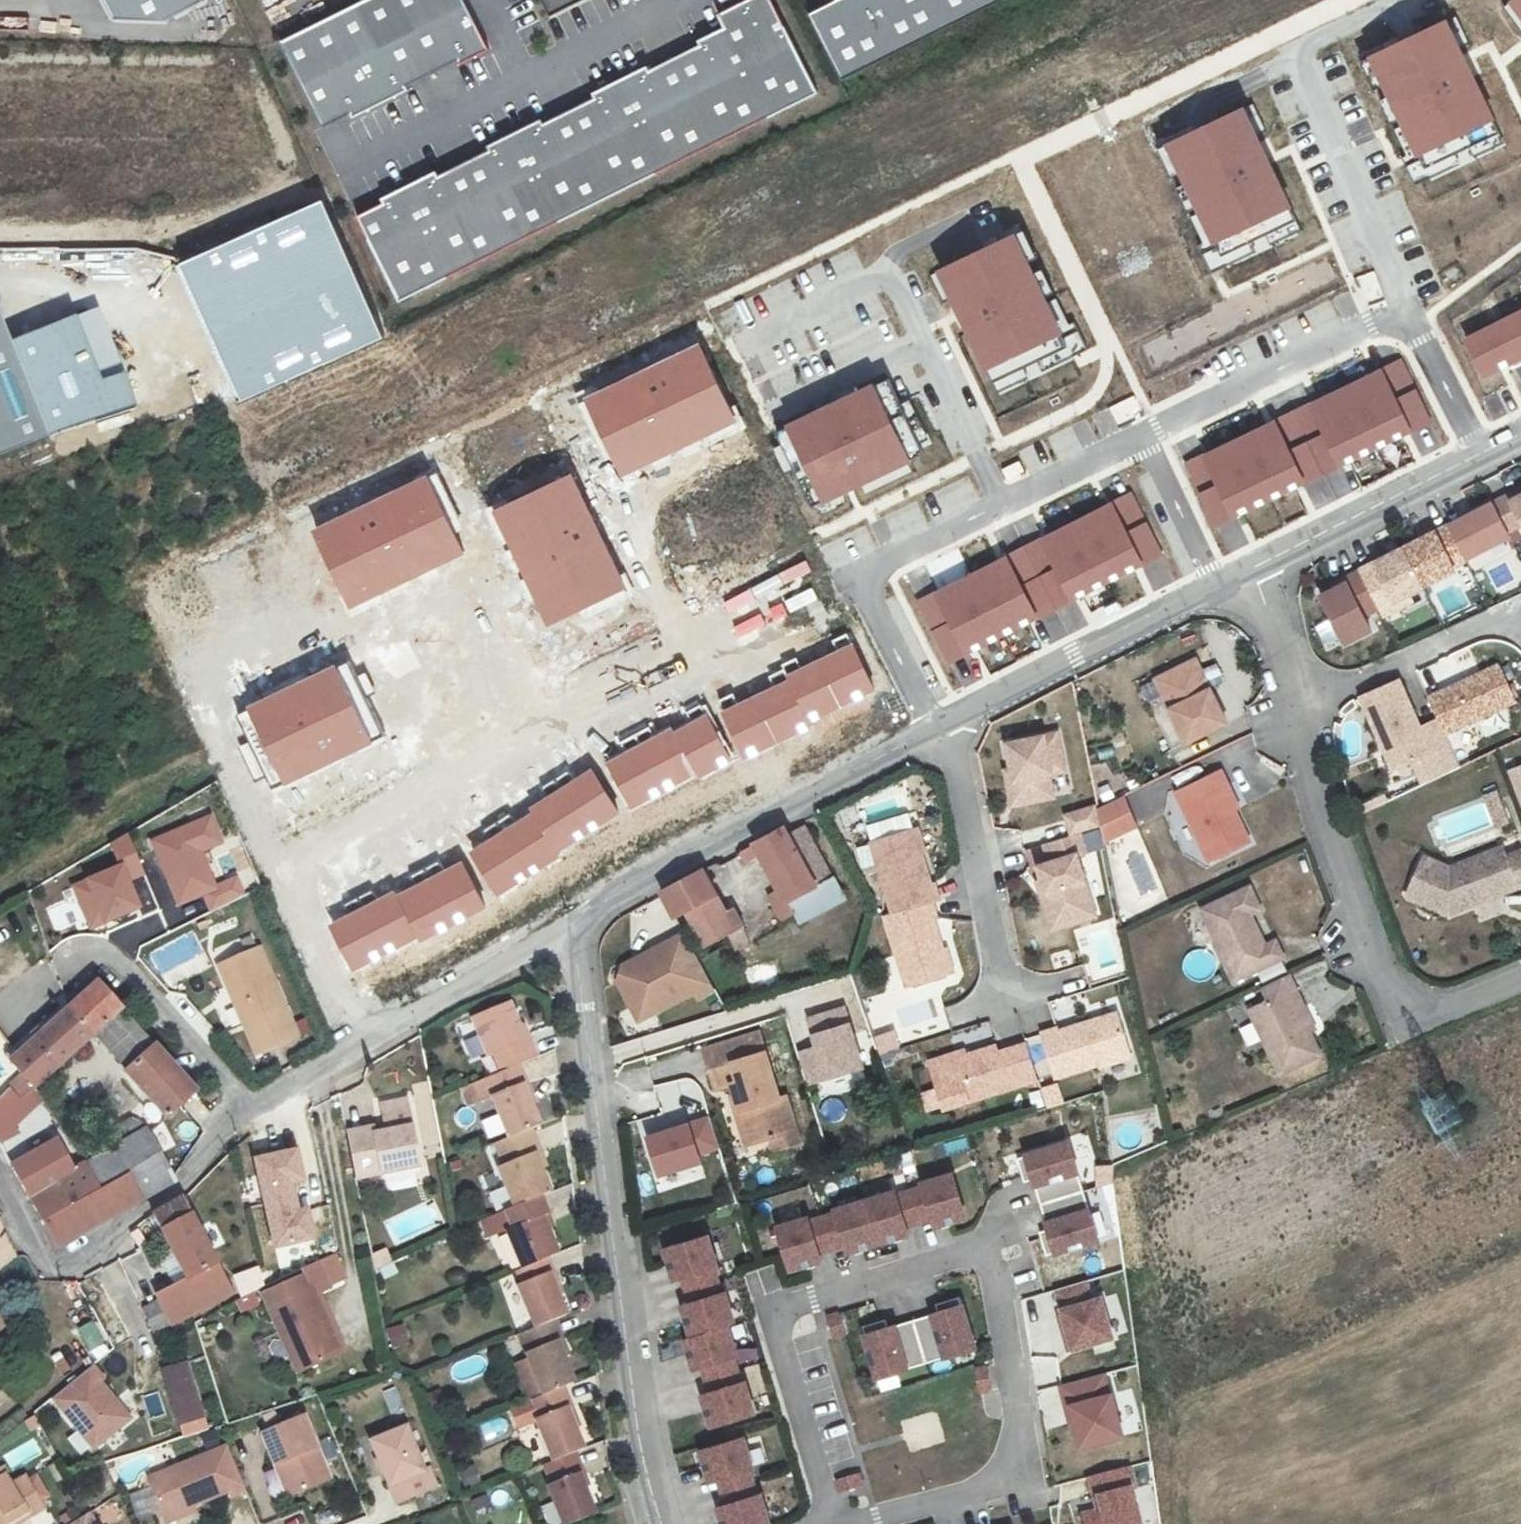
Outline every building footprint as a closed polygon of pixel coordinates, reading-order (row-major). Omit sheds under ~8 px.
[(115,20),(169,20),(201,0),(106,0),(115,20)] [(282,47),(323,132),(489,51),(464,0),(378,0),(282,47)] [(357,219),(400,305),(819,95),(771,0),(751,0),(718,16),(725,30),(699,43),(651,73),(648,68),(593,96),(595,100),(545,125),(543,121),(487,149),(489,153),(439,178),(437,174),(382,201),(384,206),(357,219)] [(550,17),(584,0),(542,0),(550,17)] [(810,20),(844,88),(1019,0),(851,0),(810,20)] [(1499,8),(1520,39),(1520,0),(1509,0),(1499,8)] [(1455,15),(1384,47),(1380,40),(1350,53),(1381,122),(1374,125),(1392,165),(1399,161),(1412,189),(1417,189),(1423,202),(1520,158),(1520,126),(1498,76),(1476,87),(1464,61),(1458,49),(1468,44),(1455,15)] [(1263,132),(1249,104),(1180,136),(1176,128),(1148,141),(1182,215),(1172,219),(1199,276),(1207,272),(1209,276),(1217,273),(1224,269),(1231,284),(1324,241),(1287,161),(1267,170),(1263,161),(1252,137),(1263,132)] [(320,205),(177,268),(237,403),(380,339),(320,205)] [(1066,343),(1017,238),(942,272),(962,315),(991,377),(1066,343)] [(1505,306),(1520,339),(1520,298),(1505,306)] [(1505,306),(1462,327),(1482,367),(1512,353),(1516,361),(1520,359),(1520,339),(1505,306)] [(133,403),(97,309),(11,340),(0,313),(0,455),(133,403)] [(1380,369),(1294,412),(1326,474),(1411,431),(1380,369)] [(895,401),(883,377),(854,391),(851,385),(802,409),(806,417),(798,421),(772,433),(775,447),(764,452),(803,531),(850,509),(842,493),(848,490),(855,503),(948,457),(916,391),(895,401)] [(1304,481),(1274,419),(1185,462),(1214,524),(1304,481)] [(427,478),(317,531),(354,606),(463,553),(427,478)] [(1510,502),(1507,496),(1492,505),(1501,522),(1506,533),(1520,526),(1520,496),(1510,502)] [(1108,502),(1020,547),(1050,605),(1138,560),(1108,502)] [(1501,522),(1492,505),(1447,527),(1456,543),(1463,557),(1464,560),(1509,538),(1506,533),(1501,522)] [(1403,549),(1411,565),(1423,587),(1454,572),(1450,564),(1463,557),(1456,543),(1447,527),(1403,549)] [(1423,587),(1411,565),(1403,549),(1359,572),(1366,586),(1378,609),(1382,617),(1397,609),(1393,602),(1423,587)] [(1003,558),(916,603),(946,661),(1033,616),(1003,558)] [(1366,586),(1359,572),(1343,580),(1346,584),(1321,597),(1325,606),(1345,645),(1371,632),(1364,617),(1378,609),(1366,586)] [(857,659),(845,635),(831,642),(838,655),(843,666),(857,659)] [(872,690),(857,659),(843,666),(838,655),(820,664),(840,706),(872,690)] [(797,658),(783,665),(795,689),(809,683),(803,672),(797,658)] [(1196,659),(1156,678),(1186,742),(1227,723),(1196,659)] [(236,718),(273,792),(385,736),(349,663),(236,718)] [(809,683),(795,689),(810,720),(840,706),(820,664),(803,672),(809,683)] [(1457,684),(1427,697),(1437,719),(1443,733),(1514,702),(1498,665),(1482,673),(1483,676),(1458,687),(1457,684)] [(794,694),(782,670),(768,677),(774,690),(780,701),(794,694)] [(1398,681),(1358,699),(1392,774),(1412,765),(1420,783),(1458,766),(1443,733),(1437,719),(1419,727),(1398,681)] [(809,726),(794,694),(780,701),(774,690),(757,699),(777,741),(809,726)] [(733,694),(720,700),(731,725),(745,718),(740,707),(733,694)] [(745,718),(731,725),(747,756),(777,741),(757,699),(740,707),(745,718)] [(713,729),(700,705),(686,712),(693,725),(699,736),(713,729)] [(730,759),(713,729),(699,736),(693,725),(676,735),(699,776),(730,759)] [(650,727),(636,734),(650,758),(663,751),(657,740),(650,727)] [(663,751),(650,758),(666,788),(696,772),(673,731),(657,740),(663,751)] [(1050,790),(1047,773),(1050,773),(1048,762),(1060,760),(1055,732),(1004,743),(1010,768),(1012,781),(1017,780),(1020,796),(1050,790)] [(650,758),(636,734),(623,742),(630,755),(636,766),(650,758)] [(666,788),(650,758),(636,766),(630,755),(613,765),(635,806),(666,788)] [(1508,768),(1520,801),(1520,764),(1508,768)] [(1012,781),(1010,768),(1003,770),(1010,805),(1051,796),(1050,790),(1020,796),(1017,780),(1012,781)] [(566,771),(554,779),(568,802),(581,793),(575,783),(566,771)] [(1220,771),(1176,792),(1210,861),(1250,842),(1233,808),(1238,806),(1220,771)] [(581,793),(568,802),(587,831),(616,812),(590,773),(575,783),(581,793)] [(568,802),(554,779),(540,787),(549,800),(555,810),(568,802)] [(1495,785),(1482,791),(1494,823),(1507,818),(1495,785)] [(1123,796),(1096,809),(1103,843),(1137,827),(1123,796)] [(587,831),(568,802),(555,810),(549,800),(532,811),(558,850),(587,831)] [(1084,854),(1078,835),(1099,828),(1094,807),(1066,816),(1072,836),(1043,846),(1049,864),(1035,868),(1053,926),(1093,914),(1075,857),(1084,854)] [(510,814),(497,822),(512,844),(524,836),(518,826),(510,814)] [(524,836),(512,844),(531,874),(559,855),(533,816),(518,826),(524,836)] [(221,846),(210,821),(154,845),(169,884),(177,881),(186,904),(204,897),(213,916),(244,901),(236,882),(215,891),(200,855),(221,846)] [(512,844),(497,822),(484,830),(492,843),(498,853),(512,844)] [(786,824),(744,847),(750,857),(763,850),(783,892),(773,897),(783,918),(795,911),(798,915),(839,894),(807,829),(792,836),(786,824)] [(931,884),(913,829),(871,843),(894,913),(933,901),(940,899),(934,883),(931,884)] [(111,847),(121,870),(74,890),(91,931),(130,915),(128,909),(137,905),(127,883),(144,876),(128,837),(111,847)] [(531,874),(512,844),(498,853),(492,843),(475,853),(501,893),(531,874)] [(1449,868),(1424,856),(1406,894),(1448,913),(1520,886),(1520,852),(1506,858),(1502,848),(1449,868)] [(439,861),(426,868),(439,891),(452,884),(446,873),(439,861)] [(452,884),(439,891),(456,922),(485,906),(462,865),(446,873),(452,884)] [(439,891),(426,868),(412,875),(419,888),(425,899),(439,891)] [(733,926),(704,868),(665,889),(678,918),(689,913),(705,945),(729,933),(737,949),(752,941),(742,923),(733,926)] [(177,881),(169,884),(179,907),(186,904),(177,881)] [(1264,944),(1250,914),(1260,910),(1249,885),(1199,908),(1232,981),(1283,958),(1274,940),(1264,944)] [(456,922),(439,891),(425,899),(419,888),(402,898),(425,939),(456,922)] [(371,890),(357,898),(370,921),(384,914),(378,903),(371,890)] [(384,914),(370,921),(387,952),(417,936),(394,894),(378,903),(384,914)] [(370,921),(357,898),(343,905),(351,918),(357,929),(370,921)] [(909,986),(952,973),(934,918),(938,917),(933,901),(894,913),(887,916),(909,986)] [(387,952),(370,921),(357,929),(351,918),(333,928),(356,969),(387,952)] [(684,963),(699,956),(687,933),(672,940),(684,963)] [(684,963),(672,940),(643,956),(645,960),(624,970),(621,981),(635,1006),(650,998),(657,1011),(698,990),(701,996),(716,988),(699,956),(684,963)] [(254,953),(219,968),(261,1052),(295,1037),(254,953)] [(1288,976),(1261,989),(1267,1002),(1248,1011),(1279,1075),(1320,1056),(1309,1034),(1315,1031),(1288,976)] [(72,1009),(93,1031),(124,1007),(101,982),(72,1009)] [(224,989),(210,994),(223,1027),(237,1022),(224,989)] [(508,1074),(524,1068),(545,1059),(535,1038),(530,1039),(515,1003),(478,1019),(493,1057),(499,1054),(508,1074)] [(35,1092),(96,1036),(93,1031),(72,1009),(67,1014),(60,1006),(5,1057),(12,1065),(35,1092)] [(846,1006),(807,1016),(815,1045),(796,1050),(805,1084),(862,1069),(846,1006)] [(96,1036),(169,1116),(198,1090),(125,1008),(124,1007),(93,1031),(96,1036)] [(1130,1054),(1117,1014),(1097,1020),(1098,1023),(1092,1025),(1091,1022),(1059,1032),(1057,1029),(1042,1034),(1056,1078),(1130,1054)] [(875,1038),(880,1053),(900,1046),(895,1031),(875,1038)] [(746,1148),(766,1142),(793,1134),(783,1100),(775,1102),(756,1034),(700,1050),(711,1091),(728,1087),(746,1148)] [(1038,1082),(1026,1045),(997,1054),(995,1047),(964,1056),(963,1051),(928,1062),(937,1090),(942,1106),(943,1111),(1038,1082)] [(533,1088),(524,1068),(508,1074),(495,1079),(481,1084),(488,1103),(498,1099),(513,1139),(535,1131),(542,1128),(527,1092),(533,1088)] [(475,1108),(477,1107),(488,1103),(481,1084),(474,1087),(468,1089),(475,1108)] [(1057,1084),(1041,1089),(1048,1109),(1064,1104),(1057,1084)] [(30,1114),(21,1104),(9,1090),(0,1098),(0,1140),(30,1114)] [(927,1110),(942,1106),(937,1090),(922,1094),(927,1110)] [(389,1113),(391,1122),(393,1132),(379,1134),(377,1125),(349,1130),(359,1179),(426,1165),(413,1107),(411,1096),(387,1102),(389,1113)] [(108,1136),(116,1149),(149,1131),(141,1118),(108,1136)] [(687,1121),(642,1134),(654,1175),(699,1162),(687,1121)] [(393,1132),(391,1122),(377,1125),(379,1134),(393,1132)] [(101,1189),(130,1172),(146,1199),(177,1182),(150,1134),(149,1131),(116,1149),(87,1165),(101,1189)] [(543,1154),(535,1131),(513,1139),(499,1144),(508,1168),(503,1171),(518,1209),(545,1199),(553,1193),(539,1157),(543,1154)] [(797,1148),(793,1134),(766,1142),(770,1156),(797,1148)] [(1033,1178),(1041,1205),(1084,1192),(1069,1144),(1017,1160),(1023,1180),(1033,1178)] [(300,1152),(258,1161),(277,1249),(317,1241),(311,1210),(301,1212),(295,1184),(306,1182),(300,1152)] [(30,1162),(15,1171),(30,1198),(60,1182),(73,1204),(101,1189),(87,1165),(73,1173),(63,1154),(34,1170),(30,1162)] [(73,1204),(43,1221),(58,1248),(146,1199),(130,1172),(101,1189),(73,1204)] [(924,1189),(910,1193),(919,1223),(933,1219),(935,1226),(965,1217),(953,1176),(922,1185),(924,1189)] [(60,1182),(30,1198),(43,1221),(73,1204),(60,1182)] [(1039,1232),(1046,1255),(1098,1240),(1084,1192),(1041,1205),(1048,1229),(1039,1232)] [(896,1193),(866,1202),(878,1244),(908,1234),(906,1227),(919,1223),(910,1193),(897,1197),(896,1193)] [(552,1220),(545,1199),(518,1209),(508,1213),(516,1232),(511,1234),(526,1272),(549,1263),(560,1258),(546,1223),(552,1220)] [(157,1217),(174,1252),(189,1283),(176,1289),(159,1299),(156,1294),(139,1304),(163,1359),(186,1347),(177,1325),(237,1296),(187,1200),(157,1217)] [(866,1202),(822,1215),(832,1249),(845,1245),(848,1253),(878,1244),(866,1202)] [(832,1249),(822,1215),(778,1228),(791,1270),(821,1261),(819,1253),(832,1249)] [(684,1279),(691,1302),(723,1293),(706,1238),(664,1250),(674,1282),(684,1279)] [(266,1290),(256,1245),(240,1251),(246,1276),(242,1278),(245,1297),(266,1290)] [(387,1250),(375,1256),(385,1278),(397,1273),(387,1250)] [(160,1260),(176,1289),(189,1283),(174,1252),(160,1260)] [(261,1298),(274,1328),(284,1324),(305,1374),(340,1359),(312,1294),(344,1281),(336,1262),(304,1276),(305,1279),(261,1298)] [(556,1281),(549,1263),(526,1272),(518,1275),(526,1292),(521,1294),(537,1332),(556,1324),(566,1320),(553,1283),(556,1281)] [(112,1351),(127,1342),(132,1339),(97,1275),(77,1287),(112,1351)] [(1054,1294),(1057,1306),(1089,1297),(1086,1285),(1054,1294)] [(732,1324),(723,1293),(691,1302),(680,1306),(689,1338),(726,1326),(732,1324)] [(1054,1307),(1065,1348),(1117,1334),(1106,1293),(1089,1297),(1057,1306),(1054,1307)] [(946,1313),(915,1322),(917,1330),(928,1365),(976,1350),(961,1301),(943,1306),(946,1313)] [(847,1334),(840,1312),(826,1316),(833,1338),(847,1334)] [(917,1330),(915,1322),(884,1332),(882,1325),(864,1330),(880,1380),(928,1365),(917,1330)] [(302,1375),(305,1374),(284,1324),(274,1328),(302,1375)] [(565,1344),(556,1324),(537,1332),(518,1339),(543,1398),(565,1389),(575,1385),(561,1346),(565,1344)] [(93,1325),(80,1333),(92,1354),(105,1345),(93,1325)] [(726,1326),(689,1338),(683,1340),(693,1372),(704,1368),(736,1359),(726,1326)] [(404,1327),(389,1331),(394,1348),(409,1344),(404,1327)] [(136,1355),(127,1342),(112,1351),(120,1366),(136,1355)] [(114,1370),(120,1366),(112,1351),(105,1358),(114,1370)] [(736,1359),(704,1368),(711,1392),(700,1395),(710,1427),(753,1414),(736,1359)] [(183,1426),(207,1419),(188,1364),(165,1372),(183,1426)] [(381,1366),(373,1368),(375,1375),(382,1373),(381,1366)] [(52,1401),(92,1451),(129,1421),(92,1369),(52,1401)] [(993,1393),(989,1369),(977,1372),(981,1395),(993,1393)] [(1104,1373),(1059,1384),(1062,1400),(1065,1399),(1108,1388),(1104,1373)] [(1065,1399),(1078,1447),(1123,1436),(1111,1387),(1108,1388),(1065,1399)] [(573,1407),(565,1389),(543,1398),(536,1401),(537,1402),(545,1421),(541,1423),(559,1464),(575,1458),(583,1455),(568,1410),(573,1407)] [(537,1402),(515,1411),(523,1430),(541,1423),(545,1421),(537,1402)] [(212,1434),(207,1419),(183,1426),(188,1441),(212,1434)] [(332,1480),(305,1421),(266,1436),(279,1466),(283,1465),(296,1494),(332,1480)] [(399,1507),(437,1491),(430,1477),(425,1479),(404,1432),(372,1446),(399,1507)] [(718,1479),(722,1493),(755,1483),(743,1441),(697,1454),(705,1483),(718,1479)] [(248,1497),(229,1449),(151,1481),(169,1521),(230,1496),(235,1503),(248,1497)] [(559,1464),(546,1469),(553,1487),(549,1490),(564,1523),(585,1523),(597,1519),(579,1478),(583,1474),(575,1458),(559,1464)] [(1088,1491),(1086,1491),(1092,1508),(1075,1514),(1078,1523),(1138,1523),(1129,1496),(1127,1488),(1136,1485),(1131,1466),(1084,1477),(1088,1491)] [(475,1467),(461,1472),(467,1490),(481,1485),(475,1467)] [(865,1487),(862,1475),(837,1483),(841,1495),(865,1487)] [(6,1476),(0,1479),(0,1523),(7,1519),(10,1523),(21,1523),(45,1510),(41,1503),(48,1498),(36,1478),(29,1482),(26,1478),(12,1486),(6,1476)] [(718,1523),(767,1523),(755,1483),(722,1493),(726,1506),(714,1510),(718,1523)] [(486,1498),(474,1503),(478,1516),(491,1511),(486,1498)] [(540,1506),(544,1523),(558,1523),(555,1503),(540,1506)]
